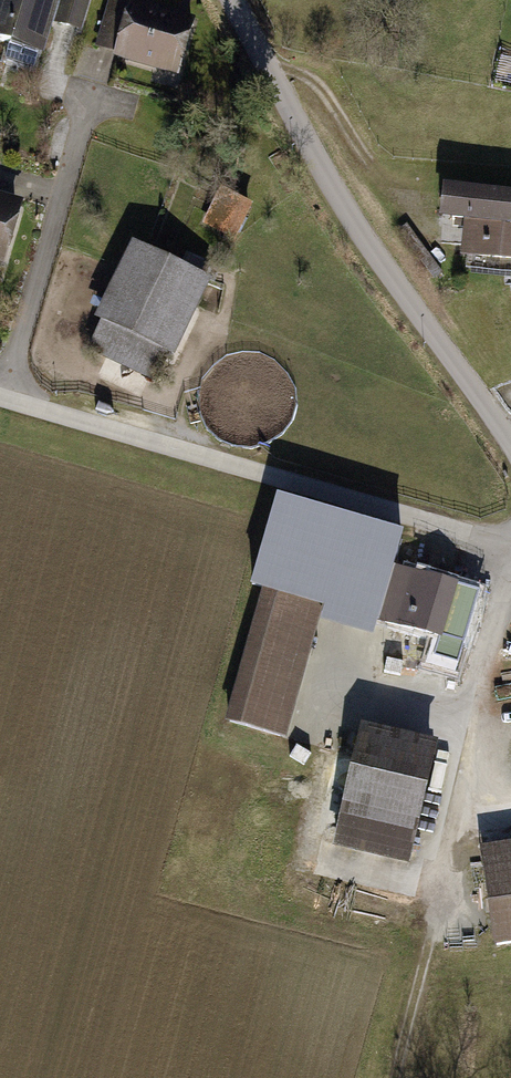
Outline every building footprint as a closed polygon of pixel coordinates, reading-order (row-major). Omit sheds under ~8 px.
[(36,61),(46,27),(78,36),(88,0),(0,0),(0,51),(36,61)] [(187,20),(118,0),(107,0),(92,52),(171,75),(187,20)] [(430,189),(427,224),(454,227),(451,261),(510,266),(510,196),(430,189)] [(247,210),(215,193),(198,225),(230,241),(247,210)] [(14,206),(0,201),(0,252),(14,206)] [(202,285),(123,248),(88,322),(95,325),(81,353),(153,387),(202,285)] [(271,523),(252,585),(258,587),(319,604),(314,623),(375,640),(406,535),(278,498),(271,523)] [(405,565),(391,624),(444,636),(457,576),(405,565)] [(319,604),(258,587),(218,726),(280,743),(314,623),(319,604)] [(325,836),(405,855),(431,741),(351,723),(325,836)] [(480,842),(494,941),(510,939),(510,838),(480,842)]
